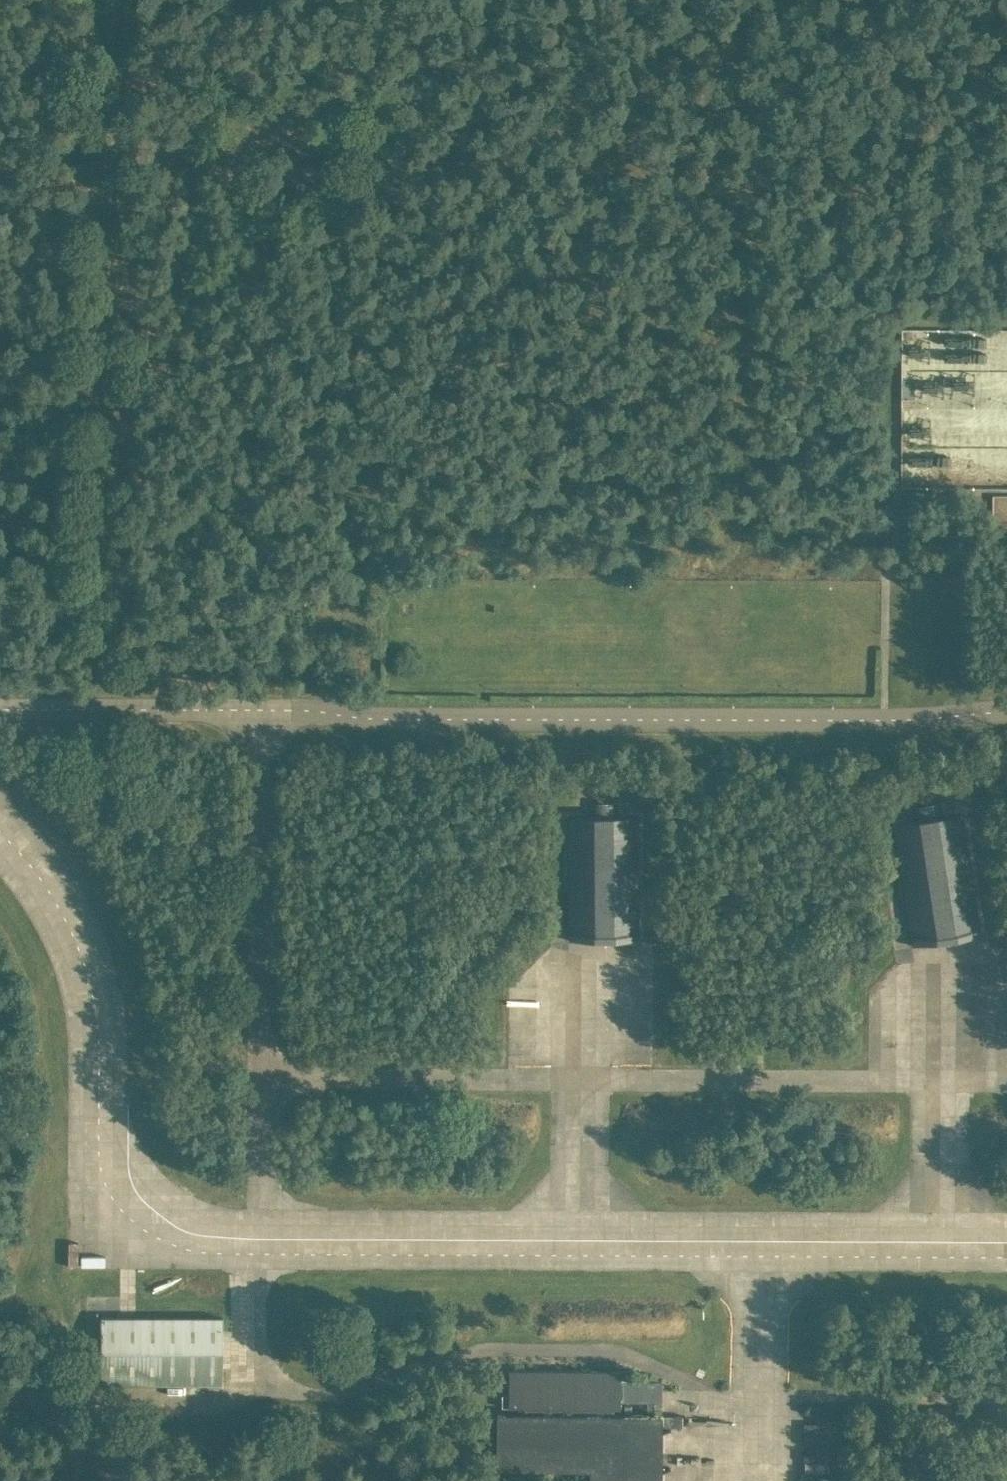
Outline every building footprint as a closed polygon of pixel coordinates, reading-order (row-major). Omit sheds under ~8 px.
[(618,801),(588,801),(588,815),(568,815),(569,891),(569,939),(639,939),(639,923),(639,815),(618,815),(618,801)] [(982,934),(979,918),(963,812),(943,815),(941,801),(912,806),(914,819),(893,822),(905,897),(912,945),(982,934)] [(754,1030),(754,1044),(768,1044),(768,1030),(754,1030)] [(101,1382),(139,1382),(222,1382),(223,1316),(101,1316),(101,1382)] [(663,1414),(589,1413),(589,1407),(620,1407),(621,1395),(622,1395),(622,1381),(621,1381),(621,1369),(589,1369),(589,1367),(581,1367),(581,1369),(509,1368),(509,1406),(510,1406),(510,1408),(519,1408),(519,1406),(525,1406),(525,1413),(497,1412),(497,1468),(590,1469),(590,1480),(662,1480),(663,1414)]
